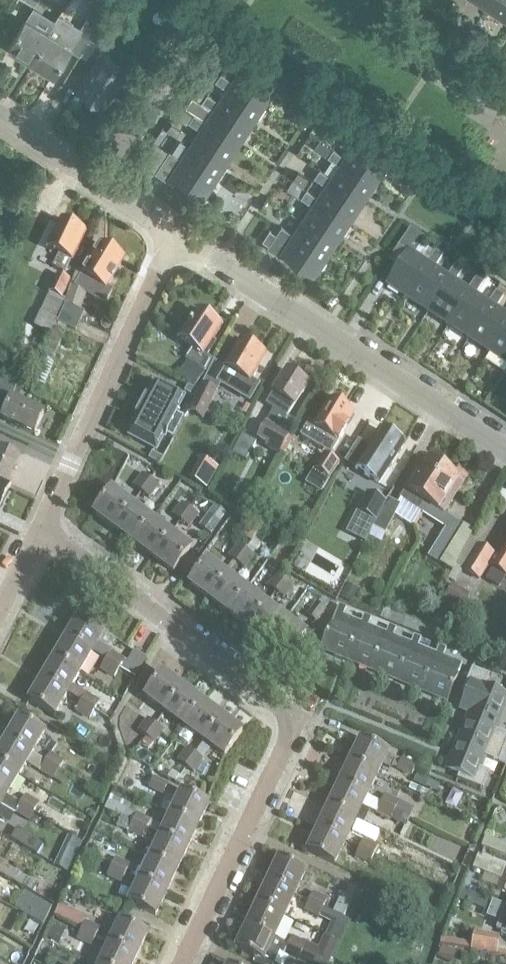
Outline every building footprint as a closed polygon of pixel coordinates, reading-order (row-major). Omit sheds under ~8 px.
[(97,3),(108,10),(114,0),(99,0),(97,3)] [(490,9),(496,0),(477,0),(490,9)] [(490,9),(505,19),(505,0),(496,0),(490,9)] [(82,30),(81,32),(91,38),(108,10),(97,3),(97,4),(81,29),(82,30)] [(27,17),(9,46),(32,60),(50,31),(49,31),(56,20),(34,6),(27,17)] [(50,31),(32,60),(55,74),(81,32),(82,30),(81,29),(59,16),(56,20),(49,31),(50,31)] [(128,69),(101,52),(79,88),(106,105),(128,69)] [(235,53),(230,60),(241,68),(233,80),(231,83),(264,105),(278,85),(246,63),(246,62),(248,61),(235,53)] [(216,80),(216,81),(228,89),(220,101),(218,104),(251,126),(264,105),(231,83),(233,80),(221,73),(221,74),(216,80)] [(197,88),(192,95),(203,101),(207,94),(197,88)] [(208,93),(203,101),(215,109),(214,110),(206,121),(204,124),(237,146),(251,126),(218,104),(220,101),(208,93)] [(195,113),(189,122),(201,129),(191,145),(224,167),(237,146),(204,124),(206,121),(195,113)] [(327,114),(321,122),(331,129),(337,121),(327,114)] [(347,128),(342,136),(354,144),(346,156),(344,159),(377,181),(390,160),(358,139),(359,136),(347,128)] [(170,151),(156,172),(168,180),(170,177),(203,199),(224,167),(191,145),(182,158),(170,151)] [(334,148),(329,156),(341,164),(332,176),(330,179),(363,201),(377,181),(344,159),(346,156),(334,148)] [(320,168),(315,176),(327,184),(319,197),(316,201),(349,222),(363,201),(330,179),(332,176),(320,168)] [(299,171),(294,179),(304,185),(309,178),(299,171)] [(293,180),(288,188),(302,197),(307,189),(293,180)] [(307,189),(302,197),(314,205),(302,222),(335,244),(349,222),(316,201),(319,197),(307,189)] [(61,222),(49,249),(44,258),(56,263),(53,268),(66,273),(72,260),(85,234),(61,222)] [(269,244),(268,247),(280,255),(282,252),(315,274),(335,244),(302,222),(294,234),(282,226),(277,233),(269,244)] [(399,247),(409,254),(388,285),(410,300),(432,267),(435,269),(443,257),(435,252),(427,264),(415,256),(426,239),(411,228),(399,247)] [(78,269),(72,285),(75,287),(87,295),(105,306),(115,291),(108,287),(125,259),(101,244),(84,272),(83,272),(78,269)] [(440,244),(435,252),(443,257),(448,249),(440,244)] [(432,267),(410,300),(432,314),(454,281),(456,283),(464,270),(456,265),(448,277),(435,269),(432,267)] [(62,300),(63,298),(71,281),(58,274),(49,293),(50,294),(62,300)] [(456,283),(454,281),(432,314),(454,329),(476,296),(484,284),(476,278),(468,291),(456,283)] [(476,296),(454,329),(477,343),(498,310),(496,309),(505,297),(497,292),(488,304),(476,296)] [(62,300),(50,294),(41,312),(34,327),(52,335),(52,334),(57,323),(59,320),(65,305),(66,304),(67,299),(63,298),(62,300)] [(59,320),(57,323),(66,327),(77,332),(85,312),(82,311),(66,304),(65,305),(59,320)] [(477,343),(499,358),(505,347),(505,315),(498,310),(477,343)] [(197,312),(179,340),(193,349),(186,360),(188,362),(206,373),(212,360),(207,357),(215,344),(212,342),(221,328),(209,320),(211,317),(203,312),(201,315),(197,312)] [(101,323),(102,328),(105,331),(109,330),(112,327),(112,322),(108,320),(104,320),(101,323)] [(64,334),(55,330),(48,347),(57,351),(64,334)] [(96,343),(83,337),(81,342),(93,348),(96,343)] [(227,369),(219,383),(220,383),(250,400),(258,385),(252,382),(258,371),(256,370),(264,356),(252,349),(254,346),(246,341),(244,344),(242,343),(227,369)] [(188,362),(178,377),(195,389),(206,373),(188,362)] [(2,380),(17,387),(22,375),(7,368),(2,380)] [(287,372),(273,393),(266,405),(274,410),(266,423),(257,439),(267,444),(265,448),(279,456),(290,436),(289,436),(297,421),(288,417),(295,407),(308,385),(287,372)] [(149,396),(142,409),(179,428),(185,418),(177,414),(178,412),(177,411),(184,397),(158,383),(150,397),(149,396)] [(195,401),(189,412),(203,419),(216,392),(202,385),(199,392),(198,394),(196,399),(195,401)] [(189,386),(185,393),(196,399),(198,394),(199,392),(189,386)] [(2,419),(35,434),(45,414),(11,399),(2,419)] [(311,422),(301,438),(320,449),(322,445),(334,452),(347,430),(345,429),(353,415),(343,408),(344,406),(335,400),(333,403),(331,401),(316,425),(311,422)] [(179,428),(142,409),(136,421),(137,422),(130,436),(156,450),(164,436),(165,437),(166,435),(173,439),(179,428)] [(204,452),(217,462),(235,439),(223,429),(204,452)] [(359,442),(346,463),(354,468),(379,484),(404,445),(381,430),(369,449),(367,448),(359,442)] [(257,442),(244,436),(243,435),(233,454),(247,462),(257,442)] [(5,487),(20,455),(0,446),(0,485),(5,487)] [(153,453),(149,459),(160,465),(163,458),(153,453)] [(340,464),(328,456),(319,472),(331,479),(340,464)] [(401,501),(399,504),(401,505),(395,516),(412,527),(421,514),(420,513),(446,472),(426,459),(405,490),(405,491),(400,500),(401,501)] [(446,472),(420,513),(421,514),(446,529),(428,557),(441,565),(464,526),(444,513),(463,483),(466,478),(451,468),(448,473),(446,472)] [(142,493),(152,480),(144,474),(143,473),(140,478),(133,487),(142,493)] [(152,480),(142,493),(150,499),(160,486),(152,480)] [(1,509),(10,489),(5,487),(0,485),(0,509),(1,509)] [(372,485),(358,512),(359,513),(376,522),(377,522),(389,499),(391,495),(372,485)] [(114,529),(132,505),(112,490),(94,514),(114,529)] [(246,519),(248,516),(252,508),(231,495),(224,506),(246,519)] [(377,522),(376,522),(373,528),(376,529),(386,534),(395,516),(401,505),(399,504),(389,499),(377,522)] [(190,508),(183,503),(182,503),(173,516),(181,522),(191,509),(190,508)] [(152,519),(132,505),(114,529),(134,543),(152,519)] [(200,527),(211,536),(227,514),(215,506),(200,527)] [(199,515),(191,509),(181,522),(189,528),(199,515)] [(350,528),(347,533),(366,543),(369,536),(370,535),(373,528),(376,522),(359,513),(358,512),(350,528)] [(172,534),(152,519),(134,543),(154,558),(172,534)] [(182,537),(193,548),(202,540),(191,528),(182,537)] [(172,534),(154,558),(174,573),(192,549),(172,534)] [(236,563),(246,550),(238,544),(237,544),(228,557),(236,563)] [(477,548),(463,571),(479,581),(480,582),(489,567),(491,568),(498,556),(496,555),(479,545),(478,546),(477,548)] [(494,567),(505,575),(505,548),(494,567)] [(246,550),(236,563),(245,570),(255,556),(246,550)] [(209,599),(227,575),(207,561),(190,584),(209,599)] [(276,592),(286,580),(277,573),(268,586),(276,592)] [(247,590),(227,575),(209,599),(229,614),(247,590)] [(294,586),(286,580),(276,592),(285,599),(294,586)] [(348,584),(340,598),(351,604),(359,589),(348,584)] [(453,584),(445,596),(463,607),(470,594),(453,584)] [(247,590),(229,614),(249,629),(267,605),(247,590)] [(497,606),(505,610),(505,595),(502,593),(497,606)] [(317,622),(327,609),(317,602),(307,615),(317,622)] [(287,620),(267,605),(249,629),(269,644),(287,620)] [(339,608),(321,651),(347,661),(362,624),(344,616),(347,609),(340,607),(339,608)] [(67,638),(93,652),(105,631),(80,616),(67,638)] [(362,624),(347,661),(372,671),(387,634),(369,626),(372,620),(365,617),(362,624)] [(287,620),(269,644),(289,658),(307,634),(287,620)] [(387,634),(372,671),(397,682),(412,644),(394,637),(397,630),(390,627),(387,634)] [(412,644),(397,682),(422,692),(437,655),(419,647),(422,640),(415,637),(412,644)] [(67,638),(55,659),(80,674),(93,652),(67,638)] [(437,655),(422,692),(447,703),(458,675),(463,665),(444,657),(447,650),(440,648),(437,655)] [(125,660),(120,668),(136,678),(147,659),(134,651),(128,662),(125,660)] [(125,660),(111,652),(106,661),(120,668),(125,660)] [(55,659),(42,680),(67,695),(80,674),(55,659)] [(120,668),(106,661),(102,669),(115,677),(120,668)] [(453,760),(464,765),(458,780),(483,790),(491,771),(482,767),(486,757),(500,763),(502,757),(505,751),(505,748),(505,736),(497,732),(505,712),(505,697),(487,688),(492,678),(473,669),(462,695),(477,701),(453,760)] [(165,712),(183,688),(163,674),(145,697),(165,712)] [(117,703),(126,685),(104,675),(95,692),(117,703)] [(67,695),(42,680),(29,702),(55,717),(67,695)] [(203,703),(183,688),(165,712),(185,727),(203,703)] [(99,703),(86,695),(81,703),(95,711),(99,703)] [(95,711),(81,703),(76,711),(90,719),(95,711)] [(223,718),(203,703),(185,727),(205,741),(223,718)] [(19,718),(7,739),(32,754),(44,733),(19,718)] [(148,718),(138,732),(147,738),(156,724),(148,718)] [(243,733),(223,718),(205,741),(225,756),(243,733)] [(147,738),(155,744),(165,731),(156,724),(147,738)] [(7,739),(0,751),(0,765),(19,776),(27,762),(41,771),(46,763),(32,754),(7,739)] [(388,753),(361,740),(351,762),(378,775),(388,754),(388,753)] [(177,761),(186,767),(196,754),(187,748),(177,761)] [(60,770),(64,762),(51,754),(46,763),(60,770)] [(196,754),(186,767),(194,773),(204,760),(203,760),(196,754)] [(417,765),(403,759),(398,770),(412,776),(417,765)] [(351,762),(340,785),(367,797),(378,775),(351,762)] [(46,763),(41,771),(55,779),(59,771),(60,770),(46,763)] [(7,797),(19,776),(0,765),(0,793),(7,797)] [(418,773),(414,782),(426,788),(430,779),(418,773)] [(62,801),(68,792),(48,777),(41,786),(62,801)] [(164,796),(169,784),(154,777),(149,789),(164,796)] [(340,785),(329,807),(356,820),(363,806),(377,813),(381,804),(367,797),(340,785)] [(412,785),(409,790),(423,796),(425,791),(412,785)] [(171,814),(198,827),(209,805),(182,792),(171,814)] [(0,793),(0,809),(1,806),(15,814),(15,815),(16,813),(21,805),(9,798),(8,798),(7,797),(0,793)] [(385,795),(381,804),(395,810),(400,801),(385,795)] [(26,797),(21,805),(35,813),(39,805),(26,797)] [(415,809),(400,801),(395,810),(411,818),(415,809)] [(395,810),(381,804),(377,813),(391,820),(395,810)] [(21,805),(16,813),(30,821),(35,813),(21,805)] [(356,820),(329,807),(319,829),(346,842),(356,820)] [(395,810),(391,820),(407,827),(411,818),(395,810)] [(116,841),(124,817),(109,812),(100,835),(116,841)] [(374,834),(378,816),(368,813),(363,831),(374,834)] [(165,828),(151,821),(147,830),(188,849),(198,827),(171,814),(165,828)] [(136,815),(132,823),(147,830),(151,821),(136,815)] [(381,819),(377,828),(392,835),(396,826),(381,819)] [(147,830),(132,823),(129,831),(143,838),(147,830)] [(346,842),(319,829),(308,852),(335,865),(346,842)] [(147,830),(143,838),(157,844),(150,859),(177,872),(188,849),(147,830)] [(482,847),(483,848),(505,857),(505,845),(486,838),(482,847)] [(364,840),(360,849),(374,855),(378,846),(364,840)] [(374,855),(360,849),(355,858),(370,865),(374,855)] [(116,858),(111,868),(126,875),(131,865),(116,858)] [(150,859),(139,881),(166,894),(177,872),(150,859)] [(279,860),(268,882),(295,894),(306,872),(279,860)] [(355,870),(371,880),(376,873),(360,862),(355,870)] [(4,865),(0,872),(0,873),(31,892),(35,885),(36,883),(4,865)] [(500,879),(504,870),(494,866),(490,875),(500,879)] [(126,875),(111,868),(107,877),(122,884),(126,875)] [(49,874),(36,886),(51,902),(64,890),(49,874)] [(166,894),(139,881),(129,903),(156,916),(166,894)] [(500,881),(496,890),(505,894),(505,883),(500,881)] [(295,894),(268,882),(258,904),(285,917),(295,894)] [(469,905),(473,894),(463,890),(459,901),(469,905)] [(314,892),(309,902),(324,909),(324,908),(328,899),(314,892)] [(16,910),(44,926),(52,908),(26,893),(16,910)] [(353,899),(342,893),(333,913),(344,918),(353,899)] [(324,909),(309,902),(305,911),(319,918),(324,909)] [(489,912),(501,917),(499,923),(497,930),(503,932),(501,936),(505,937),(505,907),(493,902),(489,912)] [(61,903),(54,917),(63,921),(69,909),(70,907),(61,903)] [(258,904),(247,927),(274,940),(285,917),(258,904)] [(85,923),(82,930),(96,937),(100,928),(86,921),(85,923)] [(121,922),(110,944),(137,957),(148,934),(121,922)] [(247,927),(237,950),(264,962),(267,963),(275,963),(280,954),(284,955),(288,946),(274,940),(247,927)] [(82,930),(77,940),(91,947),(96,937),(82,930)] [(342,936),(329,930),(326,936),(338,942),(339,943),(342,936)] [(498,956),(501,937),(474,932),(471,951),(498,956)] [(293,936),(288,946),(303,953),(308,944),(293,936)] [(110,944),(100,963),(134,963),(137,957),(110,944)] [(288,946),(284,955),(284,956),(298,962),(298,963),(299,962),(302,955),(303,953),(288,946)] [(443,946),(437,958),(450,963),(453,963),(458,953),(443,946)]
